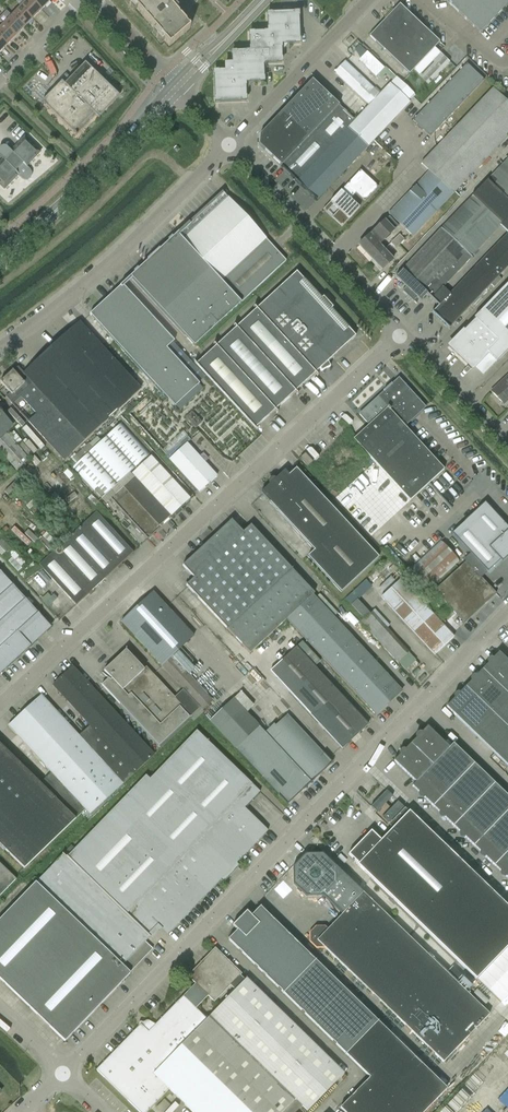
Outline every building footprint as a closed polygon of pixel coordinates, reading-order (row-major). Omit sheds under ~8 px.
[(21,7),(33,19),(42,10),(31,0),(28,0),(21,7)] [(49,0),(31,0),(42,10),(50,1),(49,0)] [(166,0),(138,0),(133,4),(169,46),(190,28),(175,11),(178,9),(170,0),(168,3),(166,0)] [(481,33),(507,4),(507,0),(446,0),(481,33)] [(400,4),(370,36),(409,74),(440,42),(400,4)] [(21,7),(13,15),(12,16),(24,28),(33,19),(21,7)] [(13,15),(7,10),(0,17),(0,21),(4,25),(16,37),(24,28),(12,16),(13,15)] [(263,51),(263,64),(282,63),(281,49),(286,44),(300,44),(298,13),(268,14),(268,33),(250,33),(251,52),(263,51)] [(4,25),(0,28),(0,39),(7,46),(16,37),(4,25)] [(225,71),(214,72),(215,103),(246,102),(246,88),(250,83),(264,82),(263,64),(263,51),(251,52),(232,53),(232,64),(225,64),(225,71)] [(439,52),(418,75),(428,85),(450,63),(439,52)] [(369,105),(380,94),(346,61),(335,72),(369,105)] [(65,85),(96,115),(96,116),(98,118),(119,97),(117,94),(118,93),(89,65),(88,66),(85,63),(65,85)] [(467,64),(413,121),(418,125),(417,127),(422,131),(423,130),(430,137),(485,80),(467,64)] [(369,105),(355,121),(348,128),(367,147),(410,102),(415,96),(385,67),(373,80),(380,80),(386,74),(393,81),(380,94),(369,105)] [(282,167),(339,106),(312,80),(260,135),(259,145),(282,167)] [(65,85),(62,82),(42,102),(76,136),(76,135),(96,116),(96,115),(65,85)] [(501,95),(493,88),(421,164),(429,171),(389,214),(413,237),(507,136),(507,102),(501,95)] [(339,106),(282,167),(281,167),(282,168),(283,167),(297,181),(317,200),(367,147),(348,128),(355,121),(339,107),(341,106),(340,105),(339,106)] [(0,163),(0,186),(4,190),(18,176),(24,181),(25,181),(28,180),(29,179),(30,178),(31,177),(32,175),(32,174),(31,171),(26,167),(40,152),(25,137),(11,152),(6,148),(0,154),(0,158),(3,160),(0,163)] [(395,277),(406,287),(402,291),(413,301),(417,297),(421,301),(421,300),(427,293),(432,299),(501,226),(507,233),(433,312),(433,311),(432,312),(449,328),(507,266),(507,159),(497,170),(472,196),(441,229),(396,276),(395,277)] [(350,199),(356,193),(365,201),(378,187),(360,170),(323,209),(342,227),(360,208),(350,199)] [(223,196),(132,280),(194,347),(243,302),(286,262),(223,196)] [(385,221),(359,245),(382,270),(393,260),(379,245),(394,231),(398,227),(389,217),(385,221)] [(399,235),(391,243),(396,249),(405,240),(399,235)] [(297,272),(196,365),(255,429),(320,369),(321,371),(331,367),(328,362),(356,337),(331,310),(333,308),(323,297),(321,299),(297,272)] [(449,346),(472,369),(488,353),(497,362),(507,350),(507,283),(473,318),(475,319),(449,346)] [(124,287),(91,316),(176,408),(200,386),(167,350),(175,342),(124,287)] [(37,414),(29,422),(64,460),(141,389),(80,323),(25,374),(18,367),(14,371),(15,373),(24,383),(16,391),(37,414)] [(37,414),(16,391),(24,383),(15,373),(14,371),(13,370),(0,382),(10,393),(6,397),(29,422),(37,414)] [(492,391),(504,404),(507,400),(507,376),(492,391)] [(369,425),(353,439),(410,501),(444,470),(405,426),(425,408),(399,379),(393,384),(392,383),(383,391),(384,392),(360,414),(369,425)] [(17,471),(29,459),(6,433),(14,426),(0,412),(0,452),(17,471)] [(121,424),(73,466),(102,498),(149,455),(121,424)] [(188,443),(169,460),(199,492),(217,475),(188,443)] [(305,453),(300,459),(308,467),(313,462),(305,453)] [(190,500),(151,457),(131,474),(135,478),(111,500),(147,540),(160,528),(159,527),(171,516),(172,517),(190,500)] [(285,470),(261,493),(314,550),(308,556),(341,592),(379,557),(296,468),(289,475),(285,470)] [(452,533),(487,572),(500,560),(502,562),(507,556),(507,528),(485,503),(475,512),(464,521),(452,533)] [(96,513),(68,539),(105,579),(133,553),(123,542),(114,532),(96,513)] [(313,595),(314,594),(251,525),(243,533),(231,520),(183,566),(194,578),(186,585),(250,653),(267,637),(272,642),(277,637),(272,633),(287,619),(286,619),(313,595)] [(68,539),(39,566),(76,606),(105,579),(68,539)] [(439,541),(403,574),(422,595),(459,561),(439,541)] [(443,617),(447,622),(455,614),(464,623),(497,593),(470,565),(466,561),(434,591),(451,610),(443,617)] [(52,628),(0,571),(0,675),(52,628)] [(447,622),(443,617),(439,621),(401,579),(381,598),(434,656),(455,637),(443,625),(447,622)] [(183,690),(200,708),(203,711),(214,701),(188,673),(194,667),(179,651),(195,636),(154,592),(121,623),(183,690)] [(403,691),(313,595),(286,619),(287,619),(376,716),(403,691)] [(357,600),(351,605),(364,619),(360,622),(398,663),(399,662),(409,674),(419,665),(415,661),(416,661),(409,653),(410,652),(388,628),(390,626),(375,609),(370,614),(357,600)] [(270,671),(265,675),(275,686),(280,682),(282,684),(277,688),(283,695),(288,691),(342,749),(369,725),(315,667),(321,661),(302,641),(270,671)] [(200,708),(183,690),(175,697),(146,667),(144,669),(126,650),(104,671),(112,679),(111,680),(109,678),(102,685),(161,748),(192,719),(190,718),(192,716),(192,715),(200,708)] [(481,670),(507,696),(507,661),(499,652),(481,670)] [(84,731),(128,779),(155,755),(73,667),(53,686),(90,725),(84,731)] [(466,686),(507,727),(507,696),(481,670),(466,686)] [(466,686),(446,707),(507,767),(507,727),(466,686)] [(234,698),(209,721),(287,805),(333,763),(288,714),(285,717),(278,709),(268,718),(274,724),(265,732),(247,713),(254,706),(241,692),(234,698)] [(128,779),(84,731),(79,736),(41,695),(8,726),(51,773),(47,777),(81,814),(85,809),(90,815),(128,779)] [(432,765),(449,748),(427,727),(410,744),(432,765)] [(146,775),(75,848),(74,849),(157,929),(160,926),(168,935),(221,880),(236,864),(268,831),(244,808),(260,792),(197,731),(150,779),(146,775)] [(453,743),(449,748),(432,765),(415,783),(412,786),(433,806),(474,763),(453,743)] [(47,777),(40,783),(0,744),(0,844),(25,868),(81,814),(47,777)] [(432,765),(410,744),(393,761),(415,783),(432,765)] [(474,763),(433,806),(453,825),(494,783),(474,763)] [(453,825),(474,845),(507,810),(507,796),(494,783),(453,825)] [(474,845),(494,865),(507,851),(507,810),(474,845)] [(348,855),(358,864),(358,865),(476,979),(507,946),(507,906),(410,812),(382,840),(371,831),(348,855)] [(75,848),(72,845),(64,854),(36,883),(36,882),(0,920),(0,979),(65,1041),(131,973),(130,973),(153,949),(145,942),(157,929),(74,849),(75,848)] [(494,865),(507,879),(507,851),(494,865)] [(305,854),(293,866),(293,884),(306,896),(324,896),(343,915),(363,895),(364,894),(323,853),(305,854)] [(17,878),(0,861),(0,896),(17,878)] [(363,895),(343,915),(329,930),(325,926),(316,926),(310,933),(310,942),(316,948),(327,948),(444,1060),(488,1014),(363,895)] [(229,939),(370,1077),(340,1108),(345,1111),(424,1111),(447,1089),(261,907),(258,909),(250,918),(248,917),(236,930),(237,931),(229,939)] [(188,976),(195,984),(149,1032),(141,1024),(96,1070),(139,1111),(147,1111),(169,1089),(193,1111),(283,1111),(295,1099),(307,1111),(344,1073),(247,978),(245,980),(241,975),(242,974),(215,948),(188,976)] [(447,1102),(458,1111),(494,1111),(507,1098),(507,1040),(447,1102)]
